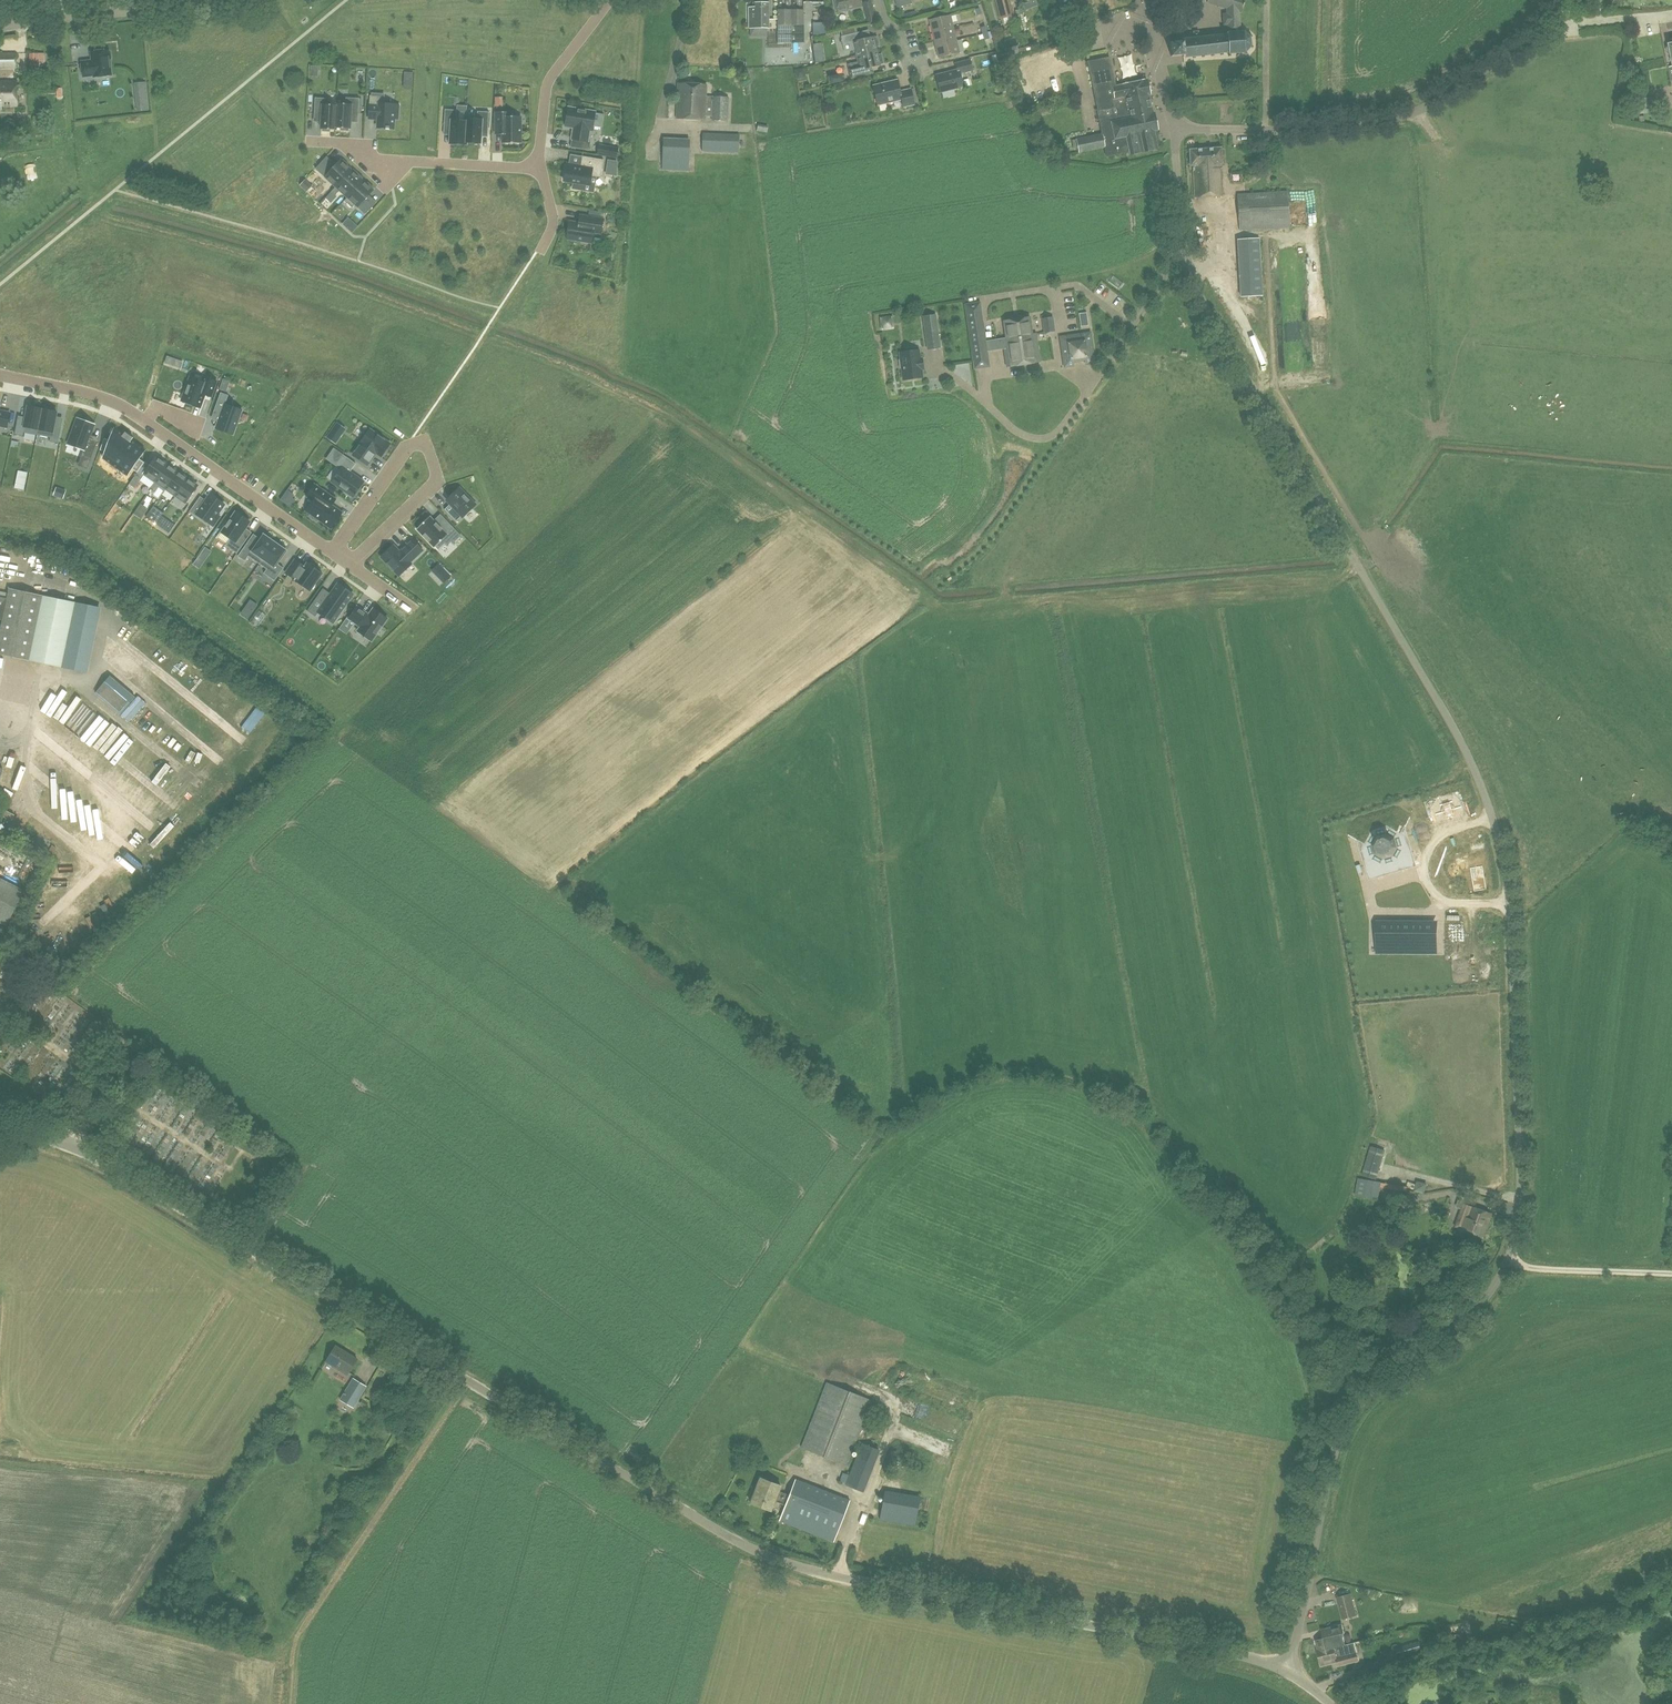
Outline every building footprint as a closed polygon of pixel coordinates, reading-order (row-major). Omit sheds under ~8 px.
[(839,12),(862,6),(861,0),(833,0),(833,1),(835,9),(836,10),(838,9),(839,12)] [(871,0),(863,3),(866,16),(869,16),(870,22),(876,20),(874,14),(875,14),(871,0)] [(1001,18),(1013,15),(1009,0),(996,0),(1001,18)] [(1037,6),(1035,0),(1024,4),(1026,10),(1037,6)] [(1200,35),(1199,31),(1194,31),(1194,36),(1191,36),(1192,38),(1182,39),(1182,41),(1170,42),(1172,57),(1183,56),(1184,57),(1194,56),(1194,58),(1196,58),(1196,56),(1203,55),(1203,57),(1205,57),(1205,55),(1212,54),(1212,56),(1215,56),(1214,54),(1221,53),(1221,55),(1223,55),(1223,53),(1228,52),(1230,54),(1230,57),(1232,56),(1232,54),(1238,54),(1238,56),(1241,56),(1240,53),(1245,53),(1247,55),(1249,53),(1247,52),(1251,47),(1253,48),(1254,46),(1252,45),(1252,38),(1254,37),(1253,35),(1250,36),(1246,32),(1247,29),(1245,28),(1244,31),(1242,31),(1240,12),(1242,13),(1246,0),(1208,0),(1208,2),(1227,8),(1228,14),(1224,14),(1225,24),(1228,24),(1229,30),(1227,30),(1228,32),(1226,32),(1227,34),(1221,35),(1221,33),(1219,33),(1219,35),(1212,36),(1212,34),(1210,34),(1210,36),(1203,37),(1203,35),(1200,35)] [(748,8),(749,28),(768,28),(768,3),(754,3),(754,7),(748,8)] [(778,31),(777,31),(777,32),(778,42),(791,42),(804,42),(804,25),(804,20),(804,10),(778,9),(778,18),(778,25),(779,31),(778,31)] [(1066,21),(1073,19),(1071,9),(1063,11),(1066,21)] [(932,32),(954,27),(951,14),(929,19),(932,32)] [(880,46),(878,36),(874,37),(860,40),(859,32),(857,27),(842,30),(843,36),(841,36),(842,39),(844,46),(845,51),(855,49),(857,55),(877,50),(876,47),(880,46)] [(935,45),(957,40),(954,27),(932,32),(935,45)] [(957,40),(935,45),(939,58),(960,52),(957,40)] [(1019,54),(1017,45),(1006,48),(1008,57),(1019,54)] [(108,52),(108,50),(91,52),(92,60),(81,62),(83,76),(94,75),(94,77),(111,75),(109,59),(111,59),(110,51),(108,52)] [(878,54),(877,50),(857,55),(858,62),(848,64),(851,78),(868,74),(867,68),(881,64),(884,63),(882,54),(878,54)] [(17,53),(0,53),(0,67),(17,67),(17,53)] [(44,53),(30,53),(30,66),(44,66),(44,53)] [(815,63),(823,62),(822,53),(814,54),(815,63)] [(964,86),(961,73),(973,70),(970,59),(956,63),(957,69),(937,75),(941,92),(964,86)] [(1077,139),(1072,140),(1074,150),(1078,149),(1079,153),(1104,148),(1106,156),(1108,156),(1130,151),(1131,154),(1159,148),(1155,130),(1158,130),(1155,112),(1154,113),(1150,94),(1151,94),(1147,79),(1113,86),(1108,60),(1089,64),(1098,110),(1097,110),(1099,119),(1102,133),(1077,139)] [(17,80),(0,81),(0,110),(2,109),(2,106),(18,105),(17,80)] [(135,81),(136,97),(148,96),(146,80),(135,81)] [(904,107),(915,105),(911,89),(900,91),(897,80),(874,85),(878,105),(902,99),(904,107)] [(676,119),(706,120),(706,116),(712,117),(712,120),(728,120),(729,97),(707,96),(707,84),(678,83),(676,119)] [(1037,95),(1042,101),(1052,94),(1047,87),(1037,95)] [(397,118),(398,104),(384,104),(379,103),(380,96),(371,95),(370,95),(368,117),(378,117),(377,128),(386,128),(386,129),(389,129),(389,128),(391,128),(393,128),(393,118),(397,118)] [(149,109),(148,96),(136,97),(137,110),(149,109)] [(358,114),(359,98),(345,97),(345,104),(336,103),(336,105),(337,105),(335,128),(336,128),(340,128),(340,130),(348,131),(348,129),(350,129),(351,113),(358,114)] [(330,129),(336,130),(336,128),(335,128),(337,105),(336,105),(328,105),(329,98),(315,98),(314,113),(322,114),(321,129),(322,129),(322,131),(330,131),(330,129)] [(581,141),(579,148),(589,150),(590,142),(587,141),(589,130),(592,131),(595,112),(568,107),(567,111),(565,110),(564,116),(566,117),(565,126),(573,127),(572,139),(581,141)] [(465,142),(466,118),(456,118),(456,110),(445,109),(444,128),(451,128),(450,144),(465,145),(465,142)] [(466,118),(465,142),(479,143),(480,130),(488,130),(489,112),(477,111),(477,116),(466,115),(466,118)] [(502,143),(520,143),(520,116),(510,116),(510,112),(495,112),(495,128),(502,129),(502,143)] [(739,153),(740,134),(703,133),(702,151),(739,153)] [(689,170),(690,139),(664,138),(663,169),(689,170)] [(599,148),(598,155),(616,158),(618,148),(607,146),(606,150),(599,148)] [(1193,166),(1194,178),(1195,197),(1223,195),(1221,168),(1219,169),(1219,164),(1223,163),(1222,147),(1190,149),(1191,166),(1193,166)] [(603,159),(582,156),(580,166),(566,163),(563,180),(573,182),(572,188),(585,190),(586,184),(590,185),(591,176),(601,177),(603,159)] [(336,187),(351,170),(347,166),(348,164),(343,159),(341,161),(340,160),(334,166),(324,159),(315,169),(325,178),(336,187)] [(617,172),(617,161),(608,160),(606,171),(617,172)] [(346,198),(362,180),(357,175),(359,174),(353,169),(352,171),(351,170),(336,187),(332,191),(335,194),(339,190),(346,198)] [(304,180),(299,185),(306,191),(310,186),(304,180)] [(367,185),(362,180),(346,198),(358,208),(358,207),(365,214),(371,208),(366,203),(370,199),(368,197),(373,191),(372,190),(374,188),(368,183),(367,185)] [(1290,227),(1288,191),(1238,194),(1240,230),(1290,227)] [(587,210),(586,216),(603,219),(604,213),(587,210)] [(600,234),(603,219),(586,216),(579,215),(578,223),(569,221),(566,239),(591,243),(593,232),(600,234)] [(352,233),(358,226),(355,223),(349,230),(352,233)] [(1241,295),(1263,293),(1259,238),(1238,239),(1241,295)] [(967,312),(974,361),(988,358),(986,350),(985,342),(980,310),(967,312)] [(1088,325),(1086,312),(1078,313),(1080,326),(1088,325)] [(939,337),(935,314),(923,316),(926,339),(939,337)] [(1007,366),(1039,361),(1035,333),(1032,334),(1029,317),(1004,321),(1006,338),(985,342),(986,350),(1005,348),(1007,366)] [(1052,317),(1043,319),(1045,332),(1054,330),(1052,317)] [(1090,333),(1061,337),(1065,366),(1073,365),(1072,358),(1085,356),(1086,363),(1094,362),(1090,333)] [(932,348),(933,362),(944,362),(944,347),(932,348)] [(918,350),(900,352),(900,359),(902,359),(903,368),(902,368),(903,380),(922,377),(918,350)] [(180,367),(182,361),(167,356),(165,362),(180,367)] [(1264,383),(1273,382),(1272,362),(1263,363),(1264,383)] [(190,376),(181,401),(200,407),(204,394),(211,396),(216,381),(204,376),(202,380),(190,376)] [(220,392),(214,411),(221,413),(218,421),(215,428),(233,434),(242,410),(225,404),(228,395),(220,392)] [(1019,416),(1023,402),(1010,398),(1005,412),(1019,416)] [(37,435),(42,409),(39,408),(39,406),(32,404),(31,406),(28,406),(25,421),(17,419),(14,434),(23,436),(24,432),(37,435)] [(45,409),(42,409),(37,435),(50,437),(49,441),(58,443),(61,428),(53,426),(56,411),(53,411),(53,408),(46,407),(45,409)] [(7,427),(10,412),(0,410),(0,426),(7,427)] [(94,425),(77,418),(68,444),(83,449),(81,457),(90,460),(97,441),(89,437),(94,425)] [(346,428),(338,423),(328,437),(335,443),(346,428)] [(104,438),(100,450),(106,452),(104,458),(127,475),(131,468),(137,472),(144,462),(139,458),(144,450),(131,440),(133,437),(125,432),(123,434),(114,428),(110,440),(104,438)] [(357,448),(352,455),(367,465),(374,455),(373,455),(374,452),(381,457),(390,443),(369,429),(360,442),(366,446),(362,451),(357,448)] [(340,469),(332,482),(345,491),(344,493),(350,497),(351,495),(353,497),(364,481),(350,472),(356,463),(343,454),(336,463),(342,467),(340,469)] [(156,456),(144,474),(155,481),(156,482),(168,464),(156,456)] [(155,481),(150,489),(155,492),(158,487),(164,491),(166,489),(165,488),(177,471),(168,464),(156,482),(155,481)] [(177,471),(165,488),(166,489),(175,495),(187,478),(177,471)] [(137,473),(129,483),(135,487),(143,477),(137,473)] [(187,478),(175,495),(185,503),(197,485),(187,478)] [(14,488),(24,489),(25,483),(16,481),(14,488)] [(312,501),(306,511),(310,514),(309,516),(317,522),(319,519),(331,528),(342,512),(331,505),(336,498),(314,484),(306,496),(312,501)] [(66,490),(56,487),(53,494),(63,498),(66,490)] [(450,504),(444,509),(456,521),(461,516),(462,517),(472,508),(471,506),(474,503),(459,487),(454,492),(450,497),(452,499),(448,502),(450,504)] [(198,500),(191,509),(196,513),(196,514),(210,524),(211,523),(213,525),(220,516),(217,514),(224,504),(210,494),(203,504),(198,500)] [(149,511),(146,517),(151,521),(155,515),(149,511)] [(226,522),(221,529),(223,530),(221,532),(230,538),(225,545),(237,553),(247,539),(241,534),(245,528),(250,522),(235,512),(228,523),(226,522)] [(137,529),(135,527),(139,521),(131,516),(121,532),(130,538),(137,529)] [(441,528),(429,516),(416,528),(436,548),(436,547),(439,550),(443,546),(443,540),(448,536),(455,543),(463,535),(449,520),(441,528)] [(168,522),(163,529),(169,533),(174,526),(168,522)] [(248,541),(238,556),(245,561),(248,556),(259,564),(275,542),(263,534),(254,546),(248,541)] [(393,545),(381,556),(399,575),(411,564),(409,562),(422,550),(412,539),(399,552),(393,545)] [(275,542),(259,564),(266,569),(263,573),(274,581),(283,568),(277,563),(286,550),(275,542)] [(295,559),(285,573),(295,580),(295,581),(309,591),(322,573),(320,571),(320,570),(318,568),(316,568),(308,562),(305,566),(295,559)] [(438,564),(432,570),(443,582),(450,576),(438,564)] [(321,591),(309,608),(317,614),(322,607),(337,617),(352,595),(353,595),(353,594),(338,584),(329,596),(321,591)] [(76,599),(65,669),(91,673),(102,603),(76,599)] [(250,599),(241,613),(249,618),(258,604),(250,599)] [(355,608),(346,620),(358,628),(355,632),(369,642),(385,620),(371,610),(367,616),(355,608)] [(133,664),(128,673),(138,679),(143,670),(133,664)] [(72,698),(83,707),(89,700),(78,691),(72,698)] [(148,740),(138,730),(120,746),(130,757),(148,740)] [(168,762),(158,751),(140,767),(150,778),(168,762)] [(4,810),(1,815),(11,821),(14,815),(4,810)] [(1365,864),(1370,878),(1416,865),(1411,851),(1405,848),(1401,833),(1387,825),(1372,830),(1364,844),(1368,858),(1365,864)] [(1483,866),(1470,868),(1474,891),(1486,889),(1483,866)] [(25,890),(0,877),(0,923),(6,926),(25,890)] [(1435,951),(1435,925),(1378,925),(1378,951),(1435,951)] [(107,1049),(116,1036),(106,1029),(97,1042),(107,1049)] [(1376,1180),(1385,1150),(1370,1146),(1362,1175),(1376,1180)] [(1408,1185),(1358,1178),(1356,1195),(1379,1198),(1380,1187),(1407,1191),(1408,1185)] [(1491,1213),(1463,1204),(1458,1215),(1462,1217),(1458,1227),(1483,1236),(1491,1213)] [(1351,1347),(1341,1344),(1332,1363),(1342,1367),(1351,1347)] [(336,1346),(326,1362),(348,1375),(357,1359),(336,1346)] [(367,1386),(354,1378),(340,1399),(353,1407),(367,1386)] [(828,1382),(803,1447),(847,1464),(873,1400),(828,1382)] [(862,1443),(853,1467),(850,1466),(849,1468),(846,1467),(840,1479),(846,1483),(846,1484),(862,1491),(879,1450),(862,1443)] [(835,1541),(851,1500),(796,1479),(790,1494),(780,1490),(782,1485),(761,1477),(752,1502),(772,1510),(776,1501),(786,1505),(780,1520),(835,1541)] [(920,1498),(884,1492),(880,1519),(915,1525),(920,1498)] [(1336,1596),(1342,1619),(1357,1615),(1351,1592),(1336,1596)] [(1345,1633),(1342,1623),(1334,1625),(1334,1626),(1330,1627),(1331,1632),(1333,1633),(1332,1636),(1316,1640),(1318,1649),(1322,1666),(1338,1661),(1339,1665),(1358,1660),(1353,1642),(1346,1643),(1344,1633),(1345,1633)] [(1416,1652),(1422,1650),(1419,1641),(1413,1643),(1413,1642),(1396,1648),(1399,1658),(1416,1652)]
